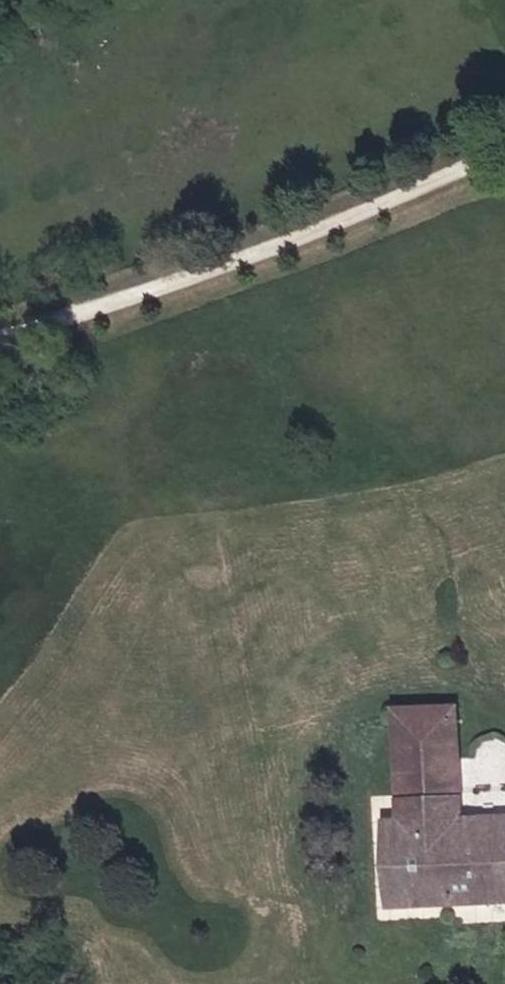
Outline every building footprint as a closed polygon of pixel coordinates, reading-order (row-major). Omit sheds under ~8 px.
[(437,825),(504,820),(504,810),(468,812),(460,711),(447,712),(446,707),(443,703),(439,700),(433,699),(429,701),(424,704),(422,709),(422,714),(411,714),(419,814),(398,816),(400,838),(437,834),(437,825)] [(400,838),(406,911),(504,901),(504,820),(437,825),(437,834),(400,838)]
